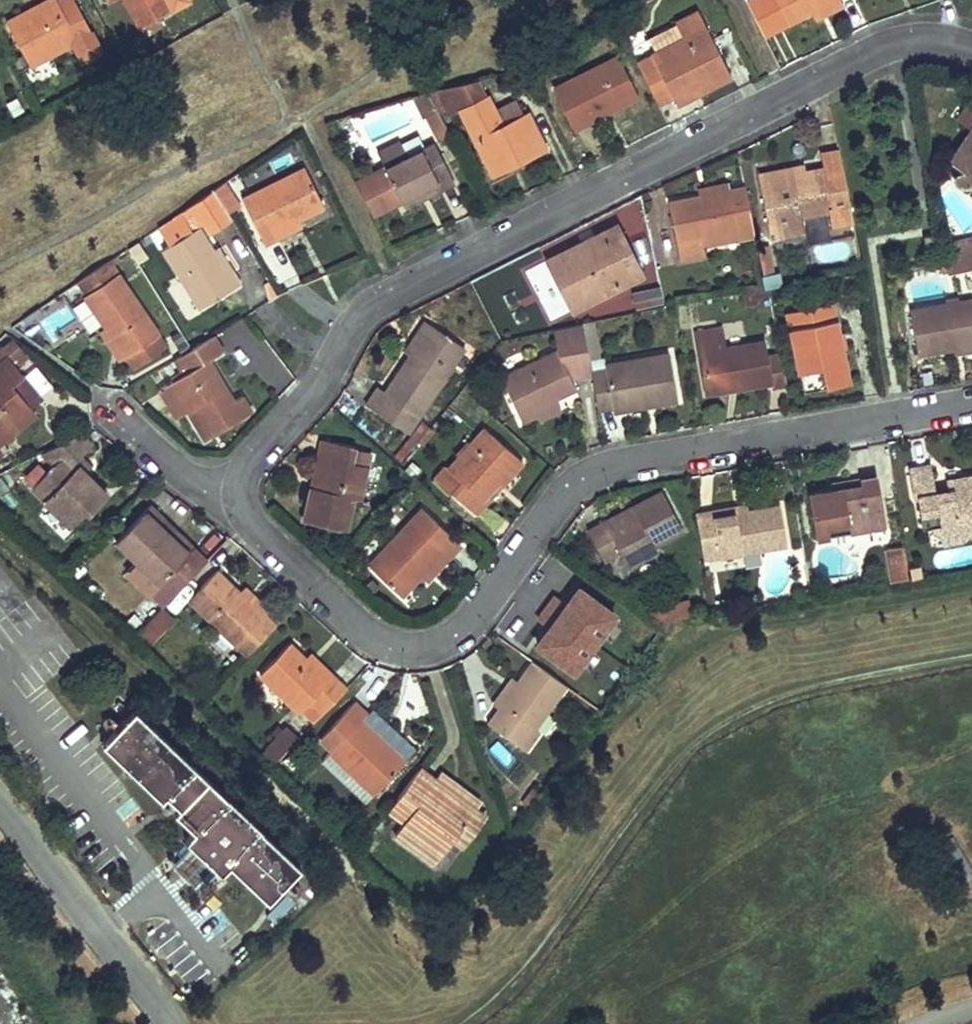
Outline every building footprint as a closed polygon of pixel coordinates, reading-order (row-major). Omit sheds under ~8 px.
[(2,24),(26,68),(88,34),(69,0),(57,0),(24,18),(22,14),(2,24)] [(122,1),(137,29),(169,12),(163,0),(123,0),(122,1)] [(785,23),(807,12),(833,0),(774,0),(785,23)] [(841,5),(838,0),(833,0),(807,12),(811,19),(841,5)] [(698,86),(701,93),(732,78),(708,28),(638,61),(658,105),(673,98),(698,86)] [(556,89),(574,123),(635,91),(617,57),(556,89)] [(519,115),(501,124),(494,111),(487,94),(483,96),(479,76),(439,85),(451,111),(460,107),(488,166),(513,154),(516,163),(546,149),(528,111),(519,115)] [(673,98),(676,104),(701,93),(698,86),(673,98)] [(418,90),(439,138),(452,132),(432,87),(418,90)] [(576,128),(637,97),(635,91),(574,123),(576,128)] [(970,99),(956,120),(970,130),(971,128),(971,100),(970,99)] [(501,124),(519,115),(513,102),(494,111),(501,124)] [(950,159),(967,172),(970,185),(971,187),(971,128),(970,130),(950,159)] [(400,201),(437,182),(440,189),(452,183),(431,143),(405,157),(396,142),(374,153),(383,169),(400,201)] [(513,154),(488,166),(492,175),(516,163),(513,154)] [(824,169),(803,173),(791,175),(790,168),(755,174),(764,228),(803,221),(802,215),(832,210),(836,232),(851,229),(839,162),(823,165),(824,169)] [(803,173),(802,165),(790,168),(791,175),(803,173)] [(383,169),(377,172),(394,204),(400,201),(383,169)] [(323,209),(305,170),(242,200),(264,246),(280,238),(277,231),(300,220),(323,209)] [(377,172),(359,181),(374,215),(394,204),(377,172)] [(437,182),(400,201),(404,208),(440,189),(437,182)] [(239,207),(226,186),(213,193),(226,214),(239,207)] [(726,196),(724,189),(692,194),(694,201),(726,196)] [(750,233),(743,193),(726,196),(694,201),(660,207),(670,266),(695,262),(692,243),(691,235),(728,229),(729,237),(750,233)] [(303,227),(300,220),(277,231),(280,238),(303,227)] [(803,221),(764,228),(767,241),(805,234),(803,221)] [(565,310),(640,275),(617,226),(585,241),(588,246),(545,266),(565,310)] [(216,253),(202,227),(164,248),(198,311),(242,287),(233,270),(227,274),(216,253)] [(692,243),(729,237),(728,229),(691,235),(692,243)] [(947,231),(932,233),(935,253),(950,250),(947,231)] [(588,246),(585,241),(543,261),(545,266),(588,246)] [(233,270),(222,250),(216,253),(227,274),(233,270)] [(945,267),(947,275),(971,270),(971,253),(944,258),(945,267)] [(83,296),(80,297),(103,330),(123,359),(156,336),(106,263),(75,284),(83,296)] [(657,309),(654,287),(641,289),(644,311),(657,309)] [(766,297),(765,290),(761,291),(742,294),(744,307),(755,306),(754,299),(766,297)] [(908,310),(916,354),(952,348),(971,344),(971,299),(908,310)] [(801,391),(847,382),(832,303),(786,311),(801,391)] [(600,358),(595,319),(578,322),(583,355),(584,360),(600,358)] [(440,326),(434,322),(411,353),(418,358),(440,326)] [(570,376),(562,359),(583,355),(578,322),(561,325),(566,346),(558,349),(500,374),(501,375),(520,420),(535,413),(533,406),(553,397),(575,387),(570,376)] [(566,346),(561,325),(548,328),(558,349),(566,346)] [(411,434),(473,350),(440,326),(418,358),(392,393),(385,387),(371,404),(411,434)] [(96,335),(116,364),(123,359),(103,330),(96,335)] [(702,388),(719,385),(735,382),(736,389),(766,384),(767,389),(782,386),(777,354),(761,357),(758,343),(720,350),(717,331),(693,336),(702,388)] [(196,439),(245,410),(237,395),(229,400),(204,357),(217,350),(208,335),(170,357),(179,371),(162,381),(179,410),(196,439)] [(131,372),(165,349),(156,336),(123,359),(131,372)] [(954,354),(971,351),(971,344),(952,348),(954,354)] [(562,359),(570,376),(586,373),(584,360),(583,355),(562,359)] [(675,405),(666,355),(602,366),(603,372),(586,375),(592,413),(609,410),(610,416),(626,414),(625,408),(646,404),(647,410),(675,405)] [(9,378),(0,366),(0,386),(9,378)] [(20,412),(30,404),(9,378),(0,386),(0,387),(20,412)] [(179,410),(162,381),(152,387),(169,416),(179,410)] [(702,388),(703,394),(736,389),(735,382),(719,385),(702,388)] [(20,412),(0,387),(0,427),(20,412)] [(560,410),(553,397),(533,406),(535,413),(538,419),(560,410)] [(647,410),(646,404),(625,408),(626,414),(647,410)] [(24,417),(20,412),(0,427),(0,437),(24,417)] [(521,463),(483,430),(446,472),(460,482),(449,495),(475,517),(486,503),(482,500),(496,483),(501,487),(521,463)] [(77,517),(85,515),(101,498),(76,474),(72,478),(64,470),(68,466),(86,447),(72,433),(33,453),(47,467),(25,489),(66,528),(77,517)] [(353,448),(321,441),(317,457),(323,459),(318,489),(310,487),(303,522),(345,532),(353,500),(359,500),(366,467),(350,463),(353,448)] [(323,459),(317,457),(310,487),(318,489),(323,459)] [(64,470),(72,478),(76,474),(68,466),(64,470)] [(945,481),(946,492),(933,494),(929,466),(905,470),(909,499),(915,498),(920,531),(938,528),(941,546),(961,542),(960,539),(971,537),(971,477),(945,481)] [(444,469),(431,484),(446,499),(449,495),(460,482),(446,472),(444,469)] [(857,480),(858,482),(859,485),(829,491),(804,496),(812,540),(868,529),(864,511),(881,508),(875,477),(857,480)] [(857,480),(828,486),(829,491),(859,485),(858,482),(857,480)] [(601,521),(592,526),(584,530),(602,564),(618,555),(626,570),(657,553),(653,547),(683,531),(661,490),(630,506),(634,513),(605,529),(601,521)] [(161,516),(148,505),(112,543),(138,567),(152,580),(157,585),(188,552),(156,522),(161,516)] [(605,529),(634,513),(630,506),(601,521),(605,529)] [(713,520),(748,513),(746,506),(711,512),(713,520)] [(786,548),(782,528),(779,508),(748,513),(713,520),(711,512),(694,515),(702,562),(786,548)] [(864,511),(868,529),(884,526),(881,508),(864,511)] [(188,552),(193,546),(161,516),(156,522),(188,552)] [(428,542),(409,525),(368,571),(401,600),(420,577),(441,555),(447,561),(459,547),(439,530),(428,542)] [(193,546),(188,552),(157,585),(169,596),(205,557),(193,546)] [(903,547),(884,550),(889,583),(908,580),(903,547)] [(447,561),(441,555),(420,577),(428,583),(447,561)] [(127,579),(141,592),(152,580),(138,567),(127,579)] [(186,598),(245,655),(274,625),(262,614),(237,590),(214,568),(186,598)] [(267,609),(242,585),(237,590),(262,614),(267,609)] [(796,593),(798,602),(810,600),(808,591),(796,593)] [(533,662),(568,687),(578,673),(567,665),(597,624),(562,598),(522,653),(533,662)] [(578,673),(608,632),(597,624),(567,665),(578,673)] [(255,674),(296,713),(305,703),(320,716),(344,690),(330,677),(325,682),(301,660),(284,643),(255,674)] [(330,677),(307,654),(301,660),(325,682),(330,677)] [(535,731),(568,687),(533,662),(515,686),(497,711),(487,725),(525,754),(539,735),(535,731)] [(497,711),(515,686),(507,680),(489,704),(497,711)] [(296,713),(310,726),(320,716),(305,703),(296,713)] [(351,703),(332,724),(346,736),(333,752),(329,756),(374,797),(404,763),(381,742),(359,722),(365,716),(351,703)] [(300,872),(132,716),(100,750),(160,806),(165,801),(178,813),(173,818),(192,836),(184,846),(220,879),(229,870),(267,906),(300,872)] [(381,742),(387,735),(365,716),(359,722),(381,742)] [(332,724),(319,739),(333,752),(346,736),(332,724)] [(395,837),(436,866),(447,850),(476,809),(436,781),(418,768),(389,810),(406,822),(395,837)] [(436,781),(476,809),(482,801),(442,773),(436,781)] [(458,858),(487,816),(476,809),(447,850),(458,858)] [(220,879),(184,846),(165,866),(201,899),(220,879)]
